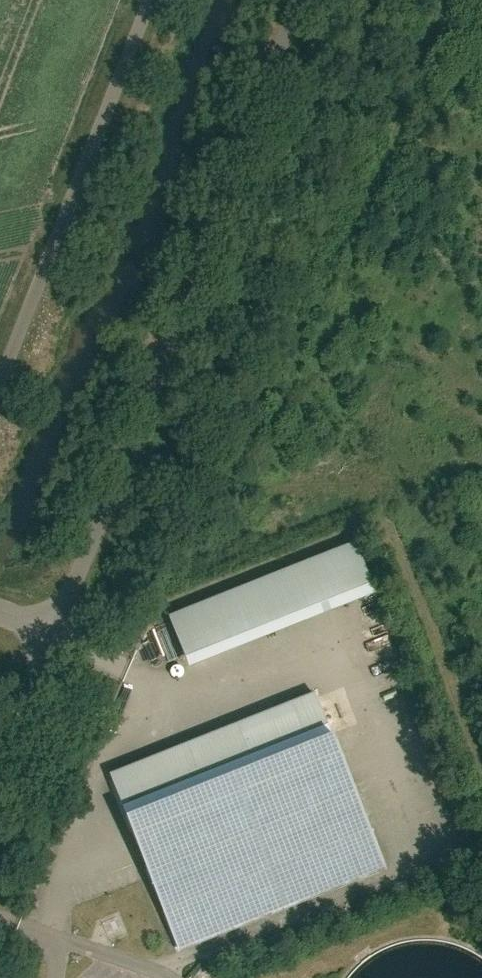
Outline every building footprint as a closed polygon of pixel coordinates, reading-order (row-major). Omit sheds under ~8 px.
[(367,585),(352,545),(166,616),(181,656),(367,585)] [(253,766),(125,816),(156,893),(174,886),(181,902),(162,909),(178,949),(384,867),(332,734),(330,735),(326,724),(319,727),(323,738),(306,745),(294,713),(240,734),(253,766)]
